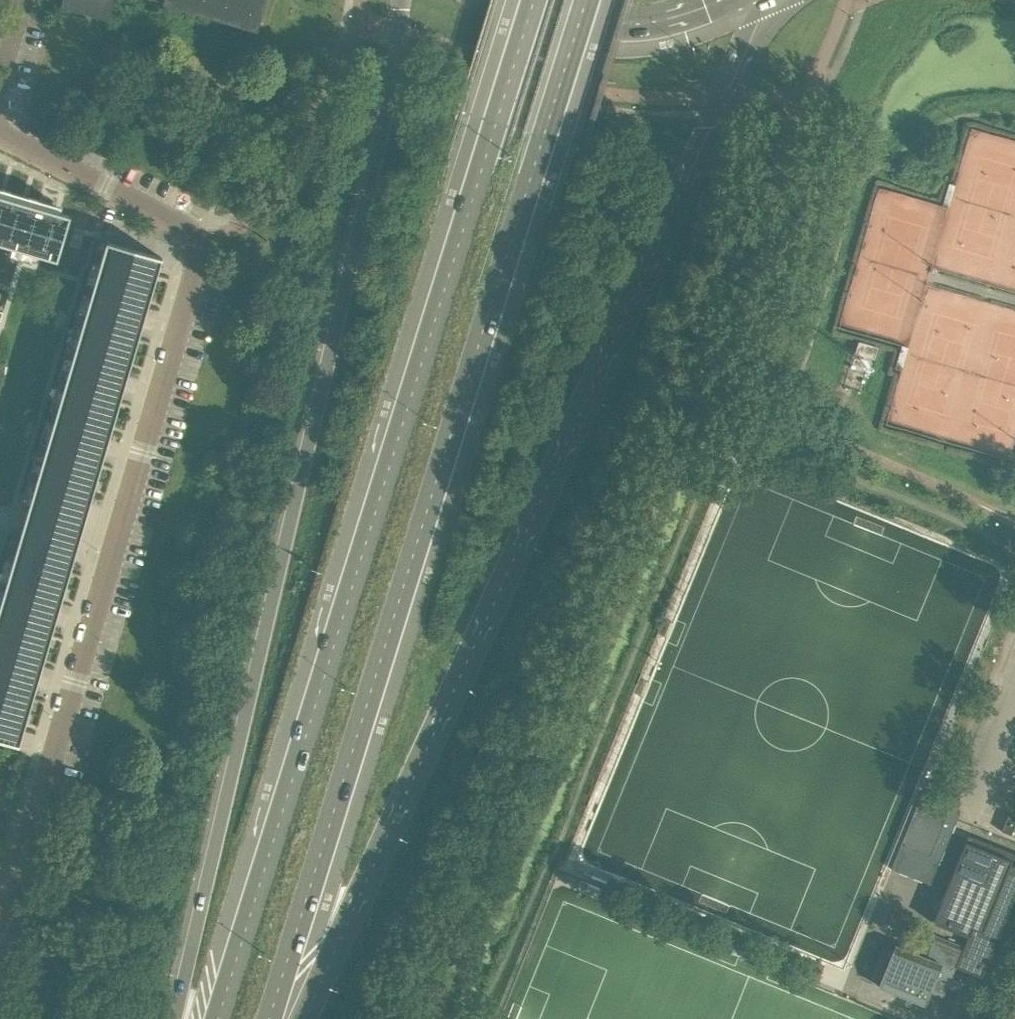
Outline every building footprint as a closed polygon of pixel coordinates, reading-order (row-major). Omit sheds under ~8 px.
[(61,7),(109,21),(115,0),(63,0),(61,7)] [(163,3),(163,4),(257,32),(267,0),(154,0),(163,3)] [(68,217),(0,197),(0,242),(56,259),(68,217)] [(74,231),(69,245),(79,248),(84,234),(74,231)] [(19,745),(24,730),(19,729),(22,720),(25,712),(25,709),(34,680),(39,661),(43,651),(43,647),(53,616),(57,603),(60,592),(62,584),(71,553),(71,552),(74,544),(77,534),(79,526),(84,509),(91,486),(93,478),(94,476),(102,446),(112,415),(114,408),(117,397),(121,383),(131,351),(131,349),(134,339),(140,320),(148,292),(149,289),(151,280),(154,271),(158,272),(162,258),(107,241),(107,243),(104,253),(91,295),(85,316),(73,357),(67,378),(67,379),(54,420),(48,442),(36,483),(30,505),(28,511),(27,511),(27,512),(28,513),(24,525),(23,525),(23,526),(20,536),(20,539),(16,549),(10,570),(4,591),(1,601),(0,605),(0,739),(19,745)] [(878,347),(858,341),(855,353),(874,359),(878,347)] [(895,858),(891,869),(930,884),(935,873),(956,820),(960,810),(949,805),(935,800),(933,804),(933,803),(919,809),(918,812),(905,845),(901,843),(895,858)] [(1011,835),(1014,824),(1014,817),(1008,814),(1001,831),(1011,835)] [(932,922),(939,925),(968,937),(963,947),(962,948),(958,960),(955,967),(982,978),(982,977),(1014,896),(1014,854),(968,835),(968,834),(965,842),(932,922)] [(935,935),(929,950),(934,952),(931,960),(895,945),(878,986),(924,1005),(929,991),(943,997),(955,968),(955,967),(958,960),(963,947),(935,935)]
